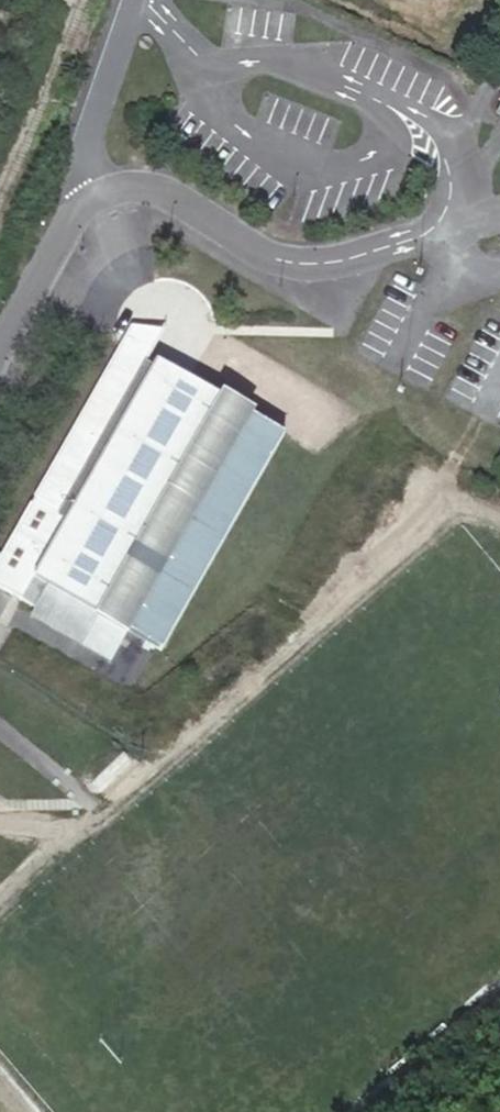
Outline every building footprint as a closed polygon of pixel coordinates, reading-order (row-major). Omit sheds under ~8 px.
[(174,304),(137,301),(128,316),(158,331),(174,304)] [(155,337),(158,331),(128,316),(87,389),(3,537),(29,552),(41,558),(172,632),(189,603),(233,524),(297,411),(165,337),(163,341),(155,337)] [(29,552),(3,537),(0,543),(0,568),(16,576),(29,552)] [(27,582),(41,558),(29,552),(16,576),(27,582)] [(104,594),(41,558),(27,582),(38,588),(35,593),(88,622),(104,594)]
